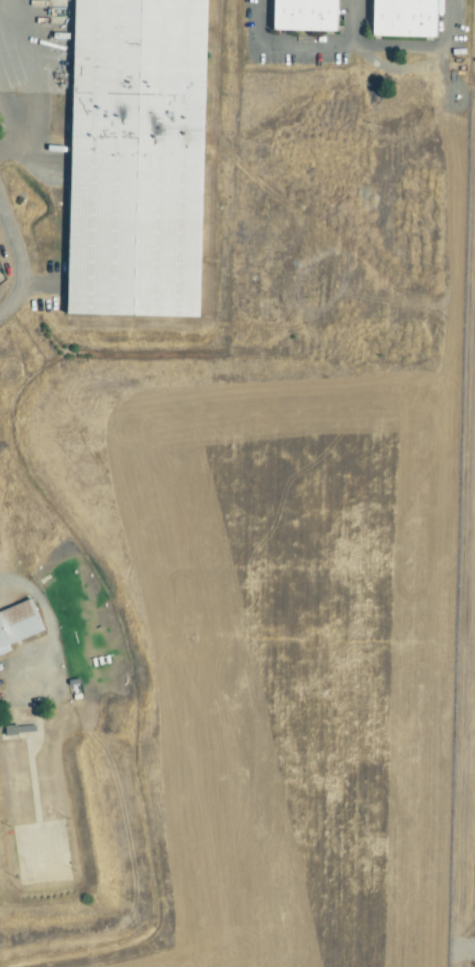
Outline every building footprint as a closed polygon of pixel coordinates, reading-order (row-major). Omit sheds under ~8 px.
[(65,315),(73,0),(206,0),(198,318),(65,315)] [(271,31),(272,0),(338,0),(337,33),(271,31)] [(370,36),(371,0),(436,0),(435,38),(370,36)] [(9,649),(0,653),(0,608),(27,597),(41,629),(7,644),(9,649)] [(34,732),(33,723),(3,725),(3,734),(34,732)]
